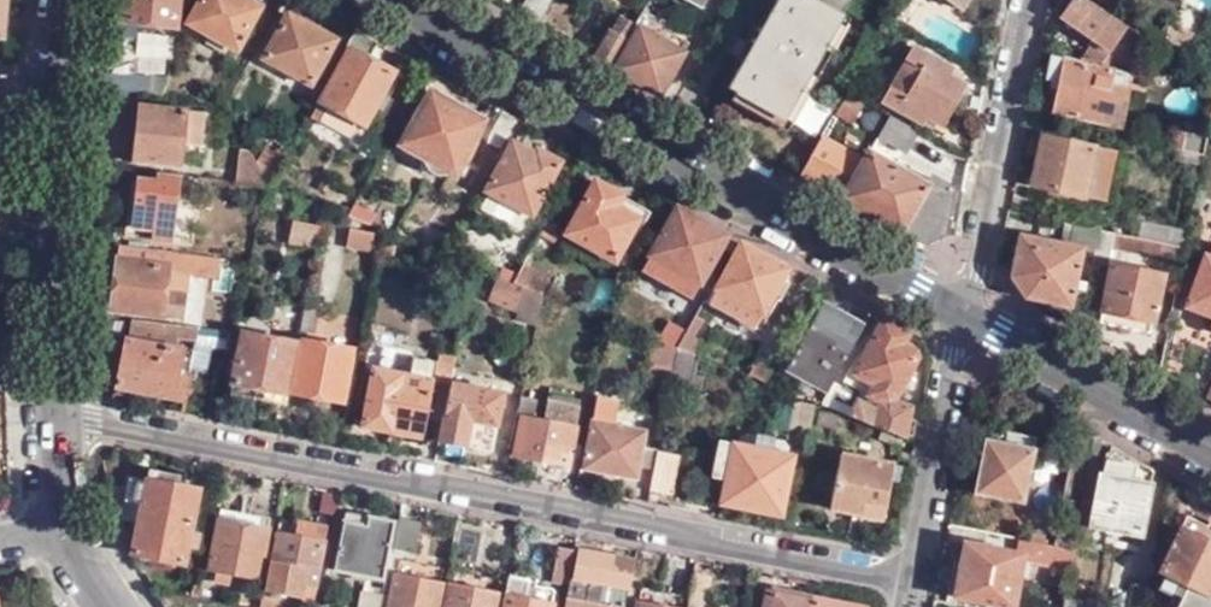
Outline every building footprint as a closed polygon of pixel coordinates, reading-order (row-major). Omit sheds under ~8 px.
[(123,31),(157,35),(157,28),(175,29),(178,0),(126,0),(123,31)] [(259,8),(244,0),(198,0),(189,17),(238,44),(259,8)] [(531,27),(546,0),(523,0),(513,17),(531,27)] [(726,84),(736,90),(734,93),(783,120),(850,0),(776,0),(726,84)] [(962,12),(971,0),(947,0),(962,12)] [(1086,0),(1072,0),(1060,17),(1094,41),(1081,59),(1123,68),(1143,40),(1086,0)] [(586,57),(603,66),(634,16),(612,2),(590,35),(597,40),(586,57)] [(606,68),(655,96),(685,45),(643,18),(650,8),(645,5),(606,68)] [(308,85),(334,41),(316,31),(319,25),(290,10),(262,59),(308,85)] [(320,117),(353,136),(362,121),(365,123),(374,104),(381,108),(388,96),(396,80),(391,77),(393,74),(367,59),(375,44),(352,31),(344,45),(347,47),(310,114),(319,119),(320,117)] [(1152,45),(1143,40),(1123,68),(1133,70),(1152,45)] [(899,73),(953,106),(969,80),(916,47),(899,73)] [(1046,112),(1100,123),(1108,85),(1123,89),(1128,89),(1131,73),(1050,56),(1046,77),(1053,79),(1046,112)] [(1200,71),(1199,76),(1210,81),(1210,76),(1200,71)] [(938,133),(953,106),(899,73),(883,100),(938,133)] [(1108,85),(1100,123),(1117,126),(1123,89),(1108,85)] [(851,118),(862,99),(848,91),(837,110),(851,118)] [(474,137),(482,123),(429,94),(399,147),(422,160),(423,165),(427,174),(436,179),(446,178),(448,175),(459,180),(480,141),(474,137)] [(372,123),(392,134),(407,107),(388,96),(381,108),(372,123)] [(200,146),(203,108),(137,102),(132,156),(177,160),(179,145),(200,146)] [(922,244),(944,235),(947,200),(873,156),(885,136),(904,148),(916,128),(888,111),(861,159),(839,198),(922,244)] [(504,140),(515,121),(500,113),(488,134),(486,145),(498,152),(504,140)] [(1178,128),(1174,148),(1188,151),(1192,130),(1208,134),(1210,124),(1188,120),(1178,128)] [(1188,151),(1205,155),(1208,134),(1192,130),(1188,151)] [(797,175),(839,198),(861,159),(819,135),(797,175)] [(1091,206),(1102,150),(1032,137),(1027,158),(1039,161),(1031,195),(1091,206)] [(266,140),(254,161),(259,173),(264,182),(265,184),(284,150),(266,140)] [(530,156),(504,140),(498,152),(496,155),(502,158),(481,197),(507,211),(510,207),(527,217),(556,163),(534,150),(530,156)] [(264,182),(259,173),(254,161),(251,156),(248,149),(236,147),(233,179),(264,182)] [(131,182),(123,236),(172,243),(177,208),(183,208),(186,183),(138,176),(136,182),(131,182)] [(614,211),(621,200),(591,183),(563,235),(612,262),(623,243),(629,246),(640,226),(614,211)] [(647,215),(621,200),(614,211),(640,226),(647,215)] [(379,218),(351,208),(346,217),(369,227),(374,228),(379,218)] [(708,266),(725,237),(674,209),(639,272),(684,296),(690,299),(691,297),(708,266)] [(556,221),(548,216),(538,234),(551,242),(555,238),(548,234),(556,221)] [(369,227),(346,217),(340,231),(363,240),(369,227)] [(1140,237),(1187,248),(1190,231),(1144,220),(1140,237)] [(312,248),(316,227),(288,222),(285,242),(312,248)] [(1067,224),(1063,244),(1084,247),(1084,252),(1094,253),(1093,263),(1108,267),(1115,234),(1067,224)] [(1018,235),(1011,267),(1009,278),(1025,299),(1068,306),(1068,312),(1079,313),(1085,280),(1079,278),(1084,252),(1084,247),(1063,244),(1018,235)] [(123,236),(122,247),(171,253),(172,243),(123,236)] [(718,272),(735,242),(725,237),(708,266),(718,272)] [(440,255),(446,244),(438,239),(430,250),(440,255)] [(722,274),(739,244),(735,242),(718,272),(722,274)] [(788,284),(793,274),(739,244),(722,274),(714,288),(710,286),(702,300),(769,336),(797,290),(788,284)] [(429,250),(416,245),(411,259),(425,264),(429,250)] [(122,247),(119,247),(111,311),(181,321),(186,296),(176,294),(180,268),(214,273),(215,260),(171,253),(122,247)] [(1210,251),(1200,247),(1191,268),(1198,271),(1181,317),(1210,328),(1210,258),(1208,257),(1210,251)] [(1113,260),(1103,308),(1160,320),(1166,294),(1163,293),(1167,272),(1161,271),(1162,262),(1132,256),(1129,263),(1113,260)] [(511,281),(539,291),(547,274),(522,261),(516,272),(511,281)] [(511,281),(516,272),(503,266),(497,277),(510,282),(511,281)] [(534,327),(535,320),(540,295),(510,282),(497,277),(490,274),(481,297),(517,312),(515,322),(534,327)] [(551,324),(556,301),(540,295),(535,320),(551,324)] [(694,315),(700,303),(691,297),(690,299),(684,296),(671,319),(687,327),(694,315)] [(827,388),(831,381),(861,326),(818,303),(780,371),(807,386),(811,378),(827,388)] [(301,306),(296,328),(308,330),(313,308),(301,306)] [(1160,320),(1103,308),(1100,321),(1158,333),(1160,320)] [(701,319),(694,315),(687,327),(684,333),(692,337),(701,319)] [(687,327),(671,319),(670,318),(661,334),(652,332),(648,337),(664,343),(675,347),(684,333),(687,327)] [(188,328),(130,321),(128,337),(125,337),(114,388),(182,402),(188,377),(178,375),(183,349),(174,347),(175,337),(196,340),(197,338),(227,342),(229,334),(188,328)] [(905,336),(880,321),(866,347),(862,344),(842,380),(857,389),(848,406),(832,398),(839,385),(831,381),(827,388),(818,404),(880,431),(899,439),(907,442),(911,420),(905,418),(907,409),(892,399),(915,356),(914,350),(902,343),(905,336)] [(261,388),(284,393),(293,343),(238,333),(229,382),(250,386),(246,404),(258,406),(261,388)] [(675,347),(692,354),(699,341),(692,337),(684,333),(675,347)] [(337,401),(346,351),(297,341),(288,392),(308,396),(304,421),(313,422),(317,398),(337,401)] [(675,347),(664,343),(660,365),(672,367),(675,347)] [(672,367),(669,382),(687,386),(693,355),(692,354),(675,347),(672,367)] [(441,422),(448,383),(430,379),(432,363),(407,358),(404,375),(371,369),(360,426),(418,438),(422,418),(441,422)] [(762,381),(769,368),(761,364),(753,378),(762,381)] [(441,422),(437,440),(489,451),(498,404),(506,405),(510,388),(475,381),(473,388),(448,383),(441,422)] [(519,398),(515,417),(519,417),(513,456),(567,468),(575,428),(540,422),(529,420),(533,401),(519,398)] [(636,480),(645,432),(625,428),(626,421),(615,418),(618,405),(595,400),(590,420),(591,425),(581,470),(636,480)] [(540,422),(575,428),(580,408),(545,402),(540,422)] [(789,439),(807,442),(814,404),(797,402),(789,439)] [(1080,506),(1092,439),(1073,429),(1060,502),(1080,506)] [(895,448),(899,439),(880,431),(876,440),(895,448)] [(1020,503),(1032,438),(1003,431),(1000,444),(982,440),(972,494),(1020,503)] [(725,481),(721,506),(782,517),(793,457),(774,453),(776,441),(758,437),(755,449),(719,443),(712,478),(725,481)] [(1138,537),(1150,471),(1092,439),(1080,506),(1079,511),(1091,513),(1089,527),(1138,537)] [(656,454),(649,493),(672,495),(678,458),(656,454)] [(847,542),(856,544),(861,519),(882,523),(887,498),(893,500),(900,467),(840,455),(829,510),(852,514),(847,542)] [(194,522),(203,483),(149,469),(146,481),(129,477),(124,501),(141,505),(130,554),(177,565),(181,549),(191,551),(193,537),(185,534),(188,521),(194,522)] [(257,580),(269,519),(249,516),(252,498),(242,496),(239,513),(219,510),(206,570),(257,580)] [(1193,505),(1187,518),(1182,516),(1156,573),(1160,576),(1155,588),(1175,598),(1172,606),(1210,606),(1210,515),(1193,505)] [(381,580),(392,523),(345,514),(334,572),(381,580)] [(418,523),(397,518),(390,551),(411,556),(418,523)] [(298,523),(295,537),(325,543),(327,529),(298,523)] [(1071,551),(1075,531),(1056,527),(1053,547),(1071,551)] [(511,543),(513,534),(504,532),(502,541),(511,543)] [(325,543),(295,537),(279,533),(266,592),(300,599),(303,586),(316,588),(325,543)] [(1025,542),(1015,539),(1013,547),(1023,549),(1025,542)] [(1053,547),(1035,544),(1032,560),(1061,565),(1068,567),(1071,551),(1053,547)] [(1020,555),(969,545),(965,564),(953,562),(945,601),(975,606),(1011,606),(1020,555)] [(567,587),(568,578),(573,551),(558,549),(551,584),(567,587)] [(634,564),(575,553),(571,578),(568,578),(567,587),(563,606),(626,606),(634,564)] [(444,572),(398,563),(390,606),(438,606),(444,572)] [(1055,597),(1062,598),(1068,567),(1061,565),(1055,597)] [(498,581),(454,573),(447,606),(493,606),(498,581)] [(709,578),(693,575),(688,599),(686,606),(703,606),(709,578)] [(507,577),(502,606),(554,606),(525,601),(530,582),(507,577)] [(303,586),(300,599),(313,602),(316,588),(303,586)] [(197,600),(198,590),(191,589),(189,598),(197,600)] [(380,605),(382,593),(370,590),(366,606),(380,606),(380,605)] [(688,599),(640,590),(637,606),(686,606),(688,599)] [(816,600),(773,591),(772,597),(764,596),(762,606),(814,606),(816,600)]
